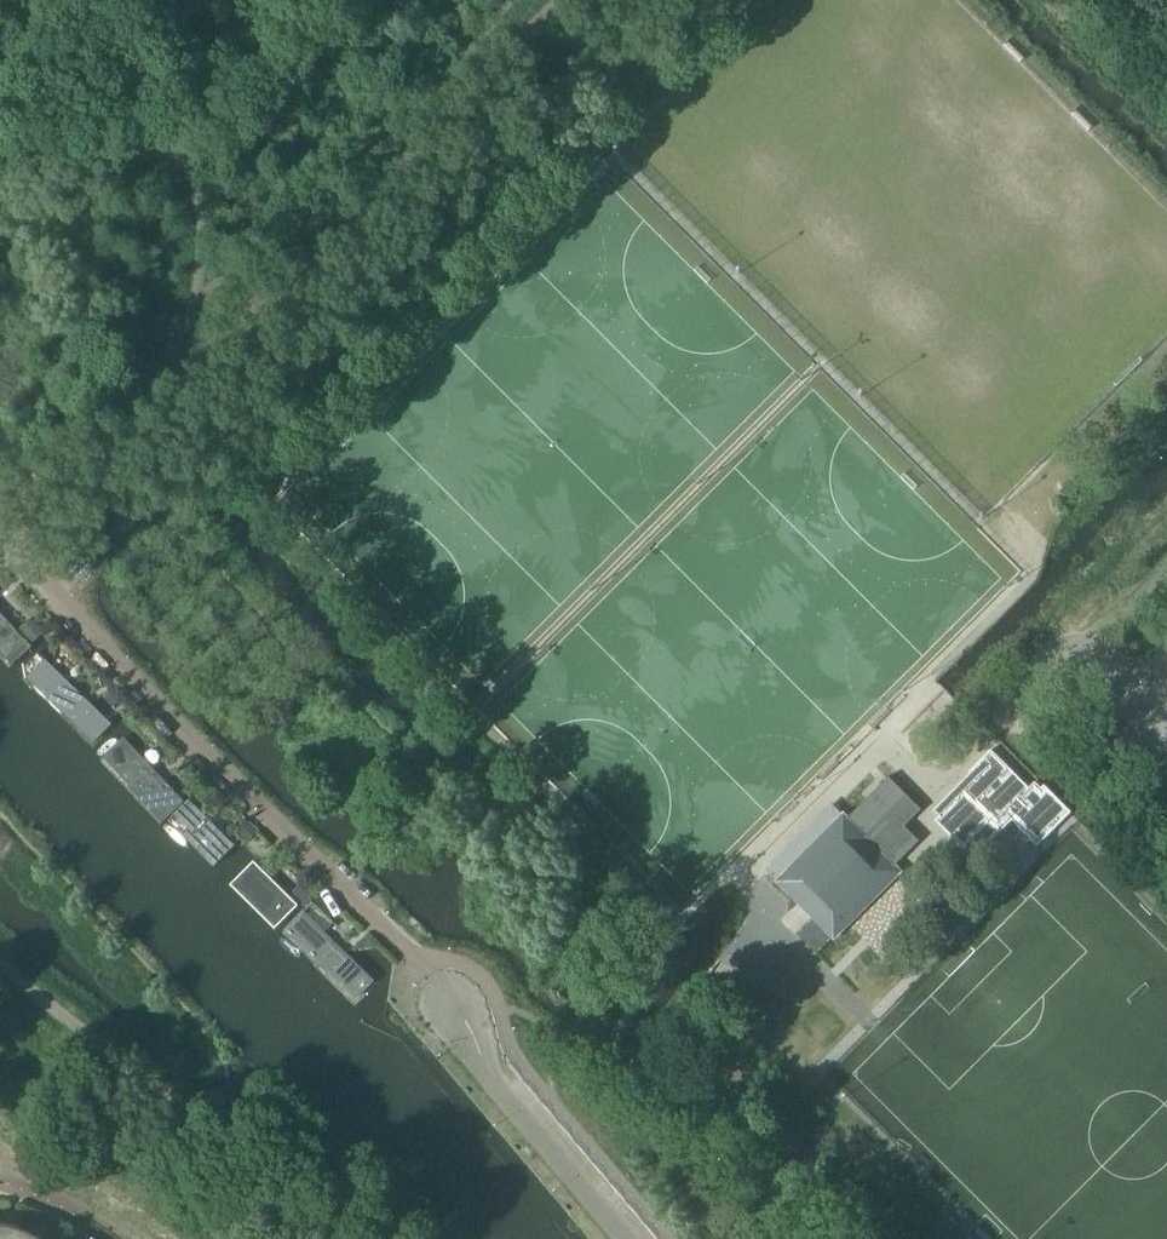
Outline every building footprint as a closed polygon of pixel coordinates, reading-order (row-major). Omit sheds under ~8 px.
[(5,615),(11,610),(11,604),(0,591),(0,615),(5,615)] [(53,676),(87,714),(94,715),(99,710),(100,703),(66,665),(59,665),(54,669),(53,676)] [(105,698),(112,705),(122,695),(115,688),(105,698)] [(124,753),(160,789),(167,789),(172,784),(172,777),(137,741),(130,741),(125,746),(124,753)] [(990,751),(971,770),(968,773),(975,780),(934,821),(973,859),(1015,817),(1008,809),(1028,789),(990,751)] [(198,774),(191,767),(180,777),(187,784),(198,774)] [(920,810),(888,778),(846,819),(843,816),(777,882),(812,917),(833,938),(834,939),(847,926),(848,925),(844,921),(896,869),(879,852),(920,810)] [(1070,813),(1043,786),(1020,809),(1028,817),(1017,828),(1036,847),(1070,813)] [(182,806),(182,813),(218,849),(225,849),(230,844),(230,837),(194,801),(187,801),(182,806)] [(238,833),(247,842),(257,831),(248,823),(238,833)] [(511,839),(517,844),(524,838),(518,832),(511,839)] [(240,864),(241,871),(279,905),(286,905),(290,899),(290,893),(252,859),(245,859),(240,864)] [(306,901),(315,891),(305,881),(295,891),(306,901)] [(346,952),(345,945),(327,928),(318,919),(308,910),(301,911),(296,916),(297,923),(334,957),(341,957),(346,952)] [(323,914),(320,918),(328,926),(332,922),(323,914)] [(816,955),(833,938),(812,917),(796,934),(816,955)] [(10,1229),(2,1227),(0,1227),(0,1238),(8,1238),(10,1229)] [(10,1229),(8,1238),(36,1238),(35,1238),(30,1236),(25,1233),(19,1231),(14,1229),(10,1229)]
